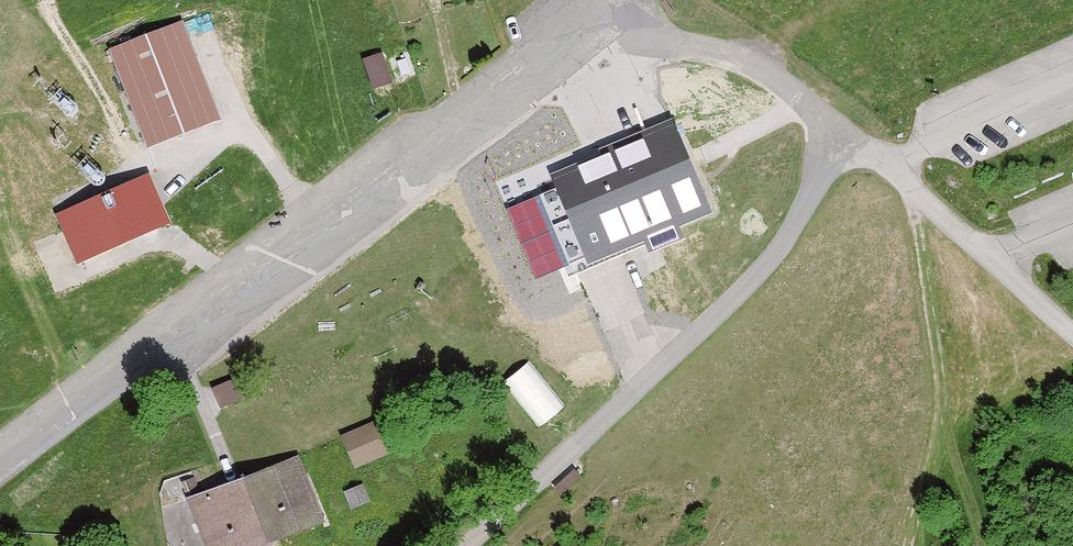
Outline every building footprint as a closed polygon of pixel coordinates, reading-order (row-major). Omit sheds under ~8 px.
[(101,51),(137,149),(212,121),(176,24),(101,51)] [(527,184),(565,269),(699,209),(660,124),(527,184)] [(49,220),(69,264),(159,224),(139,180),(49,220)] [(544,422),(566,403),(529,361),(507,380),(544,422)] [(374,421),(336,437),(350,469),(387,453),(374,421)] [(191,545),(232,545),(314,515),(292,456),(174,501),(191,545)]
